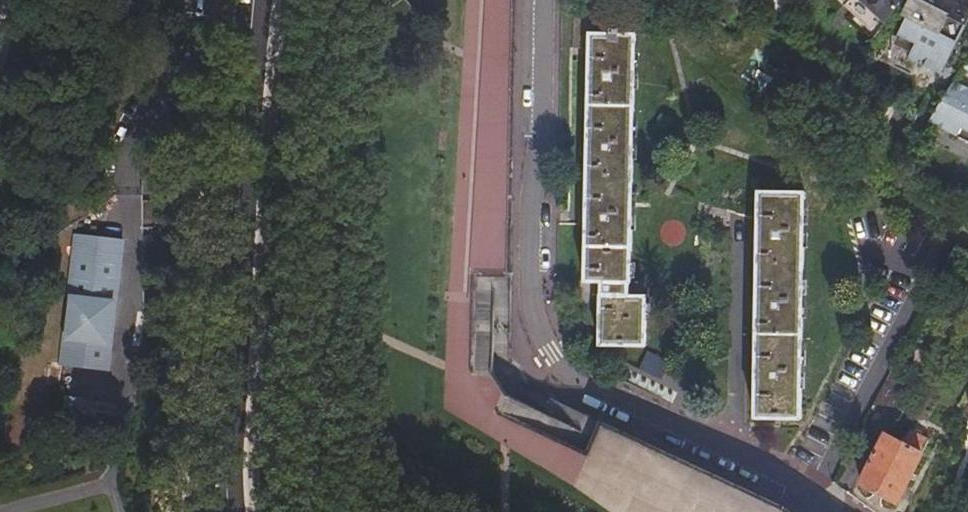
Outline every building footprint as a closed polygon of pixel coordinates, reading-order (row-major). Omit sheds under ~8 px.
[(883,21),(898,0),(859,0),(883,21)] [(897,13),(902,15),(893,33),(879,60),(904,73),(907,69),(908,69),(910,64),(911,65),(912,62),(937,74),(967,16),(967,10),(965,8),(966,0),(904,0),(897,13)] [(597,344),(642,345),(644,295),(627,294),(627,282),(628,282),(634,32),(617,32),(617,27),(608,26),(608,9),(571,9),(570,46),(587,47),(587,66),(581,66),(581,74),(581,80),(586,80),(585,137),(580,136),(580,144),(579,152),(585,152),(584,207),(578,207),(578,213),(578,222),(583,222),(582,281),(600,282),(599,295),(598,295),(597,304),(597,344)] [(886,30),(872,56),(879,60),(893,33),(886,30)] [(959,70),(952,82),(929,118),(957,131),(961,124),(967,127),(967,75),(959,70)] [(957,131),(967,137),(967,127),(961,124),(957,131)] [(755,419),(798,420),(802,193),(755,192),(755,229),(750,229),(750,234),(750,243),(755,243),(754,299),(749,298),(749,306),(748,313),(753,313),(752,369),(747,369),(747,376),(747,384),(752,384),(752,419),(755,419)] [(122,242),(75,237),(61,366),(108,371),(122,242)] [(967,274),(967,254),(955,246),(945,264),(966,277),(967,274)] [(647,352),(640,367),(660,377),(667,361),(647,352)] [(913,381),(890,369),(884,381),(907,393),(913,381)] [(884,381),(870,408),(896,422),(910,395),(907,393),(884,381)] [(84,409),(84,401),(66,399),(65,407),(84,409)] [(859,485),(895,503),(920,455),(919,454),(926,441),(908,432),(901,445),(884,436),(859,485)]
